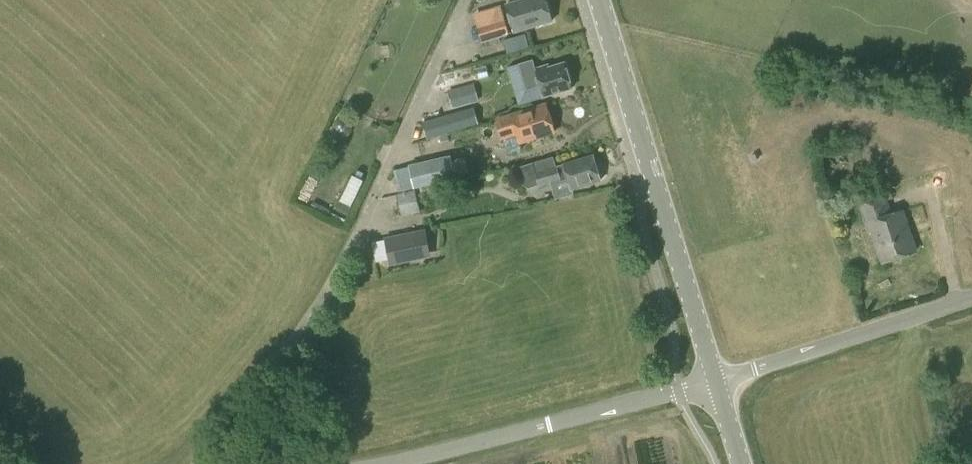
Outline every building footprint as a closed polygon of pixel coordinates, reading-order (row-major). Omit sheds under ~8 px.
[(553,19),(547,0),(519,0),(506,4),(515,31),(553,19)] [(482,42),(509,35),(504,18),(477,26),(482,42)] [(530,31),(509,37),(512,50),(534,44),(530,31)] [(572,87),(565,62),(549,67),(548,64),(527,71),(531,83),(539,80),(544,95),(572,87)] [(454,108),(477,101),(472,83),(448,90),(454,108)] [(508,153),(523,149),(520,141),(555,131),(547,104),(546,104),(534,108),(499,119),(504,138),(503,138),(508,153)] [(428,139),(469,127),(464,110),(422,122),(428,139)] [(414,188),(455,179),(450,156),(409,165),(414,188)] [(600,179),(593,157),(556,167),(554,158),(518,167),(523,186),(527,188),(539,185),(540,187),(561,182),(559,173),(566,171),(571,187),(600,179)] [(356,172),(346,198),(358,202),(368,176),(356,172)] [(402,216),(420,212),(415,191),(397,195),(402,216)] [(891,215),(885,197),(863,205),(870,226),(872,225),(885,262),(917,251),(903,211),(891,215)] [(390,266),(431,257),(425,229),(384,238),(390,266)]
